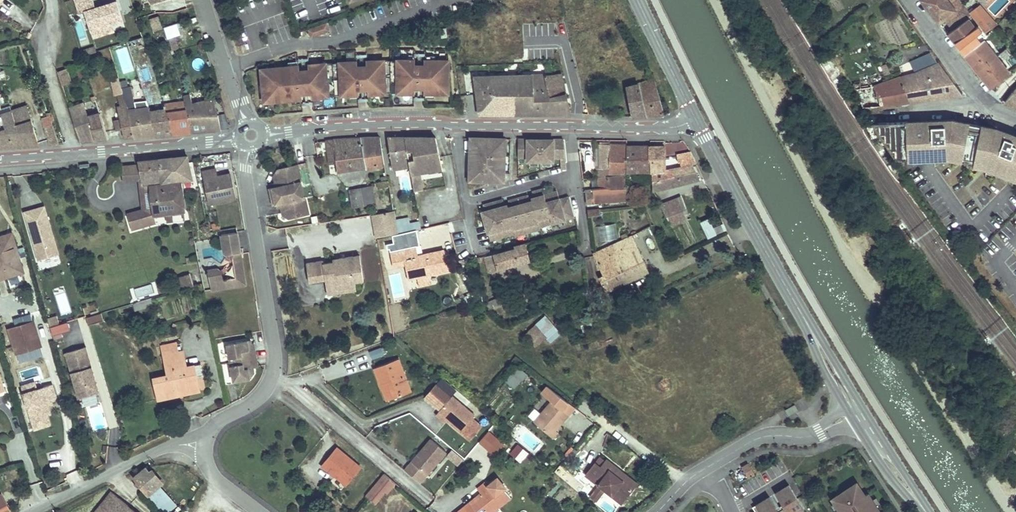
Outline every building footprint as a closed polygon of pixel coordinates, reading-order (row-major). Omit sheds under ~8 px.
[(93,0),(74,0),(79,14),(85,12),(91,31),(112,24),(123,21),(117,1),(109,4),(111,9),(107,11),(105,5),(96,8),(93,0)] [(939,23),(944,19),(955,10),(948,0),(921,0),(939,23)] [(946,20),(957,12),(963,6),(958,0),(948,0),(955,10),(944,19),(946,20)] [(972,16),(971,17),(984,34),(996,25),(979,5),(969,13),(972,16)] [(957,12),(946,20),(952,29),(970,15),(963,6),(957,12)] [(158,16),(151,19),(155,31),(163,29),(158,16)] [(968,19),(948,34),(955,43),(975,28),(968,19)] [(176,23),(163,28),(167,40),(169,40),(176,38),(180,36),(176,23)] [(327,23),(321,25),(324,32),(329,31),(327,23)] [(112,24),(91,31),(93,38),(115,32),(112,24)] [(321,25),(309,29),(312,37),(324,32),(321,25)] [(962,41),(968,49),(981,38),(975,30),(962,41)] [(176,38),(169,40),(172,50),(179,48),(176,38)] [(1008,73),(983,40),(964,55),(990,88),(1008,73)] [(94,47),(84,50),(85,55),(96,52),(94,47)] [(540,50),(532,51),(534,63),(542,62),(540,50)] [(910,62),(915,74),(938,64),(931,53),(910,62)] [(261,70),(264,102),(302,99),(301,93),(304,93),(305,94),(308,94),(308,93),(311,93),(312,98),(335,96),(358,95),(358,89),(361,89),(361,90),(365,90),(365,89),(368,89),(368,94),(385,93),(414,93),(415,88),(418,88),(418,89),(421,89),(421,88),(424,88),(424,94),(448,94),(448,61),(425,61),(424,66),(421,66),(421,65),(418,65),(418,66),(415,66),(415,61),(384,61),(367,62),(367,67),(364,67),(364,66),(360,66),(360,67),(357,67),(357,62),(333,63),(309,65),(309,71),(306,71),(306,70),(302,70),(302,71),(299,72),(299,66),(261,70)] [(880,67),(884,76),(890,73),(886,64),(880,67)] [(962,94),(948,75),(943,75),(938,64),(915,74),(901,78),(910,102),(962,94)] [(84,68),(77,70),(79,77),(86,75),(84,68)] [(58,72),(62,86),(71,83),(67,69),(58,72)] [(475,78),(480,114),(570,114),(562,84),(563,84),(560,75),(558,75),(475,78)] [(863,108),(910,102),(901,78),(901,77),(874,86),(861,89),(860,84),(853,85),(854,87),(856,92),(863,108)] [(119,78),(111,80),(115,96),(117,95),(123,93),(120,82),(119,78)] [(627,86),(633,117),(663,115),(653,80),(627,86)] [(126,81),(120,82),(123,93),(127,106),(129,111),(134,137),(134,138),(156,136),(149,108),(146,101),(134,102),(131,86),(127,87),(126,81)] [(1005,102),(1015,107),(1015,89),(1005,102)] [(123,93),(117,95),(121,107),(127,106),(123,93)] [(190,95),(184,97),(187,110),(194,132),(221,130),(218,115),(217,115),(213,98),(193,104),(190,95)] [(185,102),(164,106),(173,135),(194,132),(187,110),(185,102)] [(84,103),(70,108),(81,142),(95,141),(84,103)] [(125,138),(134,137),(129,111),(127,106),(121,107),(118,107),(121,120),(123,128),(125,138)] [(164,106),(149,108),(156,136),(173,135),(164,106)] [(27,107),(12,112),(0,116),(0,115),(0,148),(39,145),(27,107)] [(0,110),(0,115),(0,116),(12,112),(10,107),(0,110)] [(50,144),(58,144),(51,121),(54,120),(52,112),(46,114),(47,117),(42,118),(50,144)] [(88,116),(95,141),(108,140),(99,113),(88,116)] [(968,159),(984,162),(987,163),(990,164),(988,169),(1015,180),(1015,136),(995,129),(952,120),(952,125),(944,125),(944,124),(943,123),(943,122),(942,120),(931,121),(931,132),(932,144),(936,143),(936,151),(948,150),(948,159),(949,159),(950,155),(961,157),(968,159)] [(936,143),(932,144),(931,132),(919,133),(918,121),(907,122),(871,123),(895,160),(909,159),(909,161),(948,159),(948,150),(936,151),(936,143)] [(931,132),(931,121),(918,121),(919,133),(931,132)] [(385,165),(380,137),(348,139),(326,141),(330,164),(337,163),(337,172),(385,165)] [(405,137),(388,137),(393,170),(410,167),(405,137)] [(436,138),(405,137),(410,167),(411,174),(420,173),(442,169),(436,138)] [(505,139),(471,138),(470,181),(504,182),(505,139)] [(528,143),(518,143),(518,157),(527,158),(527,161),(554,162),(554,158),(561,158),(565,158),(564,144),(554,144),(554,140),(528,140),(528,143)] [(600,144),(595,144),(596,161),(597,178),(598,178),(606,177),(606,174),(603,174),(603,169),(600,169),(600,144)] [(627,145),(600,144),(600,169),(603,169),(603,174),(626,172),(627,145)] [(650,146),(627,145),(626,172),(652,172),(652,160),(650,160),(650,146)] [(652,172),(653,180),(667,178),(668,181),(671,181),(670,173),(674,173),(674,168),(665,170),(665,146),(650,146),(650,160),(652,160),(652,172)] [(691,152),(677,155),(678,163),(680,163),(681,167),(692,165),(697,164),(691,152)] [(189,168),(188,163),(187,156),(159,159),(164,183),(182,180),(192,179),(189,168)] [(139,165),(143,185),(145,185),(164,183),(159,159),(139,162),(139,165)] [(983,168),(984,162),(968,159),(967,163),(967,165),(983,168)] [(139,165),(121,166),(123,181),(139,180),(141,193),(146,193),(145,185),(143,185),(139,165)] [(297,165),(279,169),(274,176),(275,183),(276,187),(273,187),(269,188),(273,206),(280,204),(281,207),(283,215),(290,219),(309,215),(305,198),(302,198),(300,190),(302,187),(297,165)] [(700,180),(692,165),(681,167),(674,168),(674,173),(670,173),(671,181),(668,181),(667,178),(653,180),(653,191),(700,180)] [(215,169),(203,172),(210,204),(235,198),(233,187),(229,188),(226,175),(217,177),(215,169)] [(423,190),(420,173),(411,174),(414,192),(423,190)] [(584,190),(586,204),(629,200),(627,189),(625,176),(606,177),(598,178),(599,189),(584,190)] [(146,193),(141,193),(143,211),(152,209),(153,215),(154,215),(166,213),(172,213),(184,211),(182,197),(184,197),(182,180),(164,183),(145,185),(146,193)] [(373,188),(361,189),(364,205),(375,203),(373,188)] [(361,189),(350,191),(352,207),(364,205),(361,189)] [(482,212),(490,240),(515,233),(516,236),(540,229),(540,226),(575,217),(570,201),(560,204),(559,200),(557,192),(544,195),(543,189),(534,192),(535,197),(531,198),(532,201),(529,202),(527,196),(510,201),(511,207),(508,207),(508,205),(504,206),(502,200),(484,205),(486,211),(482,212)] [(666,216),(671,226),(685,221),(682,211),(685,210),(681,197),(663,204),(668,216),(666,216)] [(35,247),(38,261),(58,255),(44,207),(25,212),(33,243),(35,242),(36,246),(35,247)] [(143,211),(127,216),(131,230),(155,223),(154,215),(153,215),(152,209),(143,211)] [(600,209),(587,210),(588,217),(601,215),(600,209)] [(963,210),(947,225),(953,231),(969,217),(963,210)] [(377,214),(381,237),(399,234),(396,221),(395,211),(377,214)] [(409,218),(396,221),(399,234),(421,229),(420,222),(410,224),(409,218)] [(709,219),(701,223),(708,239),(726,230),(724,224),(714,228),(709,219)] [(422,253),(453,245),(448,224),(417,231),(422,253)] [(598,241),(616,240),(615,224),(597,226),(598,241)] [(23,272),(20,261),(15,263),(8,239),(13,238),(11,232),(0,235),(0,279),(23,272)] [(237,232),(221,235),(224,253),(227,255),(240,253),(237,232)] [(594,253),(595,256),(604,276),(600,278),(606,290),(647,272),(631,236),(628,238),(623,240),(594,253)] [(13,238),(8,239),(15,263),(20,261),(13,238)] [(515,249),(485,257),(489,271),(520,263),(518,257),(527,254),(524,244),(514,246),(515,249)] [(416,246),(390,251),(392,262),(404,260),(408,279),(409,278),(430,274),(449,270),(444,250),(417,256),(416,246)] [(682,248),(673,252),(675,258),(684,254),(682,248)] [(240,253),(232,254),(236,278),(244,276),(240,253)] [(527,254),(518,257),(520,263),(529,260),(527,254)] [(58,255),(38,261),(41,270),(61,265),(58,255)] [(323,261),(307,263),(310,283),(326,280),(327,285),(337,283),(338,289),(356,286),(355,283),(364,281),(360,255),(339,258),(340,265),(334,266),(334,262),(333,262),(324,264),(323,261)] [(217,269),(208,270),(211,290),(245,285),(244,276),(225,279),(224,274),(217,269)] [(190,275),(180,278),(184,289),(193,286),(190,275)] [(337,283),(327,285),(328,295),(356,291),(356,286),(338,289),(337,283)] [(65,292),(56,294),(60,315),(70,312),(65,292)] [(469,296),(472,305),(481,302),(478,293),(469,296)] [(632,294),(630,299),(644,305),(646,301),(632,294)] [(486,303),(489,310),(506,303),(503,296),(486,303)] [(150,299),(134,304),(136,310),(152,306),(150,299)] [(101,314),(86,318),(88,325),(104,321),(101,314)] [(9,329),(17,353),(41,346),(31,316),(18,320),(20,326),(9,329)] [(57,316),(48,319),(50,327),(59,324),(57,316)] [(526,336),(535,346),(546,337),(551,343),(559,336),(543,318),(535,325),(537,327),(526,336)] [(64,323),(50,327),(53,336),(67,332),(64,323)] [(251,340),(227,344),(234,381),(250,379),(254,373),(253,368),(258,367),(255,349),(252,349),(252,345),(251,340)] [(176,342),(162,346),(163,353),(170,351),(171,354),(178,352),(176,342)] [(41,346),(17,353),(20,363),(44,356),(41,346)] [(86,347),(65,353),(78,398),(99,392),(86,347)] [(381,348),(369,352),(372,359),(384,355),(381,348)] [(170,351),(163,353),(168,376),(154,379),(158,400),(177,396),(175,388),(180,387),(181,391),(199,387),(196,376),(194,365),(186,367),(183,351),(178,352),(171,354),(170,351)] [(375,368),(381,385),(390,382),(391,385),(390,385),(395,398),(411,392),(398,359),(375,368)] [(200,364),(194,365),(196,376),(203,375),(200,364)] [(528,375),(516,366),(505,380),(516,388),(521,381),(523,381),(528,375)] [(437,386),(436,388),(443,393),(444,391),(448,386),(441,380),(436,385),(437,386)] [(21,386),(23,394),(37,389),(35,382),(21,386)] [(390,382),(381,385),(387,401),(395,398),(390,385),(391,385),(390,382)] [(436,385),(435,385),(425,397),(440,410),(438,413),(447,421),(461,432),(475,416),(444,391),(443,393),(436,388),(437,386),(436,385)] [(23,394),(35,429),(50,425),(47,416),(50,415),(48,407),(47,403),(51,402),(54,401),(49,386),(37,389),(23,394)] [(534,422),(550,436),(568,415),(562,410),(569,403),(548,386),(542,393),(552,401),(534,422)] [(175,388),(177,396),(200,391),(199,387),(181,391),(180,387),(175,388)] [(805,397),(798,403),(801,407),(808,401),(805,397)] [(568,415),(575,408),(569,403),(562,410),(568,415)] [(438,413),(436,415),(445,423),(447,421),(438,413)] [(558,432),(555,430),(550,436),(553,439),(558,432)] [(478,443),(494,457),(504,445),(488,431),(478,443)] [(431,439),(412,462),(427,475),(446,452),(431,439)] [(518,445),(512,453),(521,460),(527,453),(518,445)] [(337,448),(322,466),(334,477),(336,475),(339,477),(338,479),(346,485),(361,468),(337,448)] [(452,449),(447,456),(458,465),(464,459),(452,449)] [(600,458),(595,464),(600,468),(605,462),(600,458)] [(595,464),(586,475),(622,503),(632,489),(616,476),(620,471),(606,460),(600,468),(595,464)] [(361,465),(368,470),(371,466),(364,461),(361,465)] [(412,462),(405,470),(420,483),(427,475),(412,462)] [(748,464),(742,467),(749,478),(755,474),(748,464)] [(148,494),(159,485),(159,484),(145,468),(134,478),(138,481),(139,483),(148,494)] [(636,484),(620,471),(616,476),(632,489),(636,484)] [(384,473),(365,496),(374,504),(384,492),(387,494),(396,484),(384,473)] [(458,511),(495,511),(499,509),(498,507),(510,497),(504,489),(505,488),(497,478),(488,486),(485,483),(477,489),(481,493),(458,511)] [(832,499),(835,503),(840,511),(839,511),(880,511),(868,493),(865,496),(857,483),(832,499)] [(159,485),(148,494),(164,511),(168,511),(176,505),(159,485)] [(752,507),(755,511),(800,511),(804,510),(789,485),(775,494),(784,508),(778,511),(769,497),(752,507)] [(590,498),(595,501),(602,492),(598,488),(590,498)] [(111,492),(96,511),(136,511),(111,492)] [(6,498),(12,509),(15,507),(10,497),(6,498)] [(12,509),(6,498),(0,502),(0,511),(6,511),(12,509)] [(836,511),(839,511),(840,511),(835,503),(832,505),(836,511)]
